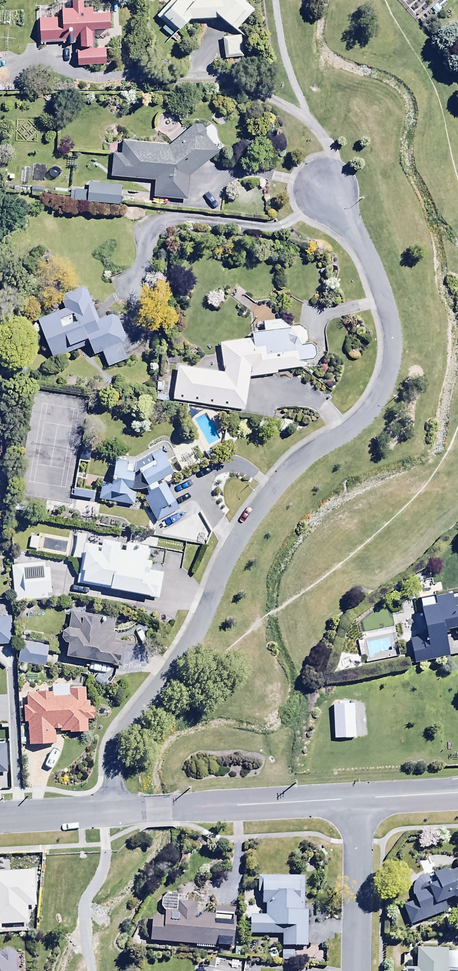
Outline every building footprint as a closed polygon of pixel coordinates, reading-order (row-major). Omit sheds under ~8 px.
[(156,17),(166,26),(162,30),(170,39),(177,33),(179,35),(192,22),(223,19),(237,32),(257,10),(248,3),(251,0),(214,0),(200,1),(199,0),(173,0),(156,17)] [(41,20),(41,42),(71,41),(71,44),(82,44),(82,48),(95,48),(95,30),(113,30),(113,16),(95,17),(95,10),(85,10),(85,3),(75,4),(75,11),(64,11),(64,19),(41,20)] [(234,42),(225,43),(225,57),(235,56),(234,42)] [(107,50),(78,51),(79,68),(108,67),(107,50)] [(202,122),(171,145),(113,141),(110,177),(155,180),(154,198),(189,201),(190,178),(221,153),(208,137),(212,134),(202,122)] [(75,192),(75,204),(122,207),(123,189),(89,187),(89,193),(75,192)] [(39,322),(54,362),(92,347),(96,357),(104,353),(110,369),(128,362),(122,346),(128,344),(118,316),(99,323),(86,290),(63,299),(67,310),(39,322)] [(247,413),(251,378),(280,376),(279,373),(308,371),(308,364),(316,362),(319,359),(318,350),(314,346),(310,346),(309,334),(302,330),(292,330),(283,323),(266,324),(266,335),(254,336),(255,342),(221,345),(226,376),(179,369),(174,403),(247,413)] [(162,450),(136,464),(117,462),(116,471),(113,477),(113,485),(102,484),(100,501),(137,507),(137,493),(150,491),(176,476),(162,450)] [(182,509),(167,485),(145,499),(159,522),(182,509)] [(31,538),(30,549),(37,550),(36,554),(65,558),(68,540),(39,535),(38,539),(31,538)] [(104,542),(103,549),(85,545),(77,585),(158,601),(163,575),(154,573),(155,564),(149,563),(152,550),(128,545),(127,554),(121,553),(123,545),(104,542)] [(45,564),(24,566),(27,595),(52,593),(50,569),(46,570),(45,564)] [(428,639),(411,641),(414,666),(454,660),(451,634),(457,633),(457,609),(456,596),(422,601),(428,639)] [(66,634),(65,640),(71,647),(69,660),(124,667),(127,647),(116,645),(118,635),(114,635),(116,620),(73,615),(71,630),(66,634)] [(19,664),(46,667),(49,648),(21,645),(19,664)] [(29,724),(31,749),(56,747),(55,732),(62,732),(62,734),(72,734),(72,736),(88,734),(87,723),(95,722),(94,708),(90,709),(90,702),(87,702),(86,689),(70,690),(71,698),(54,699),(54,694),(27,696),(28,708),(25,709),(26,725),(29,724)] [(357,707),(334,707),(334,740),(357,740),(357,707)] [(400,904),(409,926),(447,910),(445,904),(451,902),(457,904),(457,867),(448,872),(446,868),(432,875),(434,879),(423,884),(424,886),(410,892),(413,899),(400,904)] [(303,875),(256,874),(256,890),(254,890),(254,903),(264,903),(264,914),(250,913),(250,932),(281,933),(281,944),(307,944),(307,908),(304,908),(303,875)] [(2,935),(2,928),(29,927),(28,909),(36,909),(36,875),(0,875),(0,935),(2,935)] [(197,901),(187,900),(187,895),(162,893),(161,915),(152,914),(150,939),(217,944),(218,936),(233,937),(234,919),(215,918),(216,912),(196,911),(197,901)] [(415,946),(414,967),(403,967),(403,970),(457,970),(447,970),(447,947),(415,946)] [(293,949),(281,949),(281,959),(293,959),(293,949)] [(17,953),(2,954),(2,957),(0,957),(0,970),(18,970),(17,953)]
